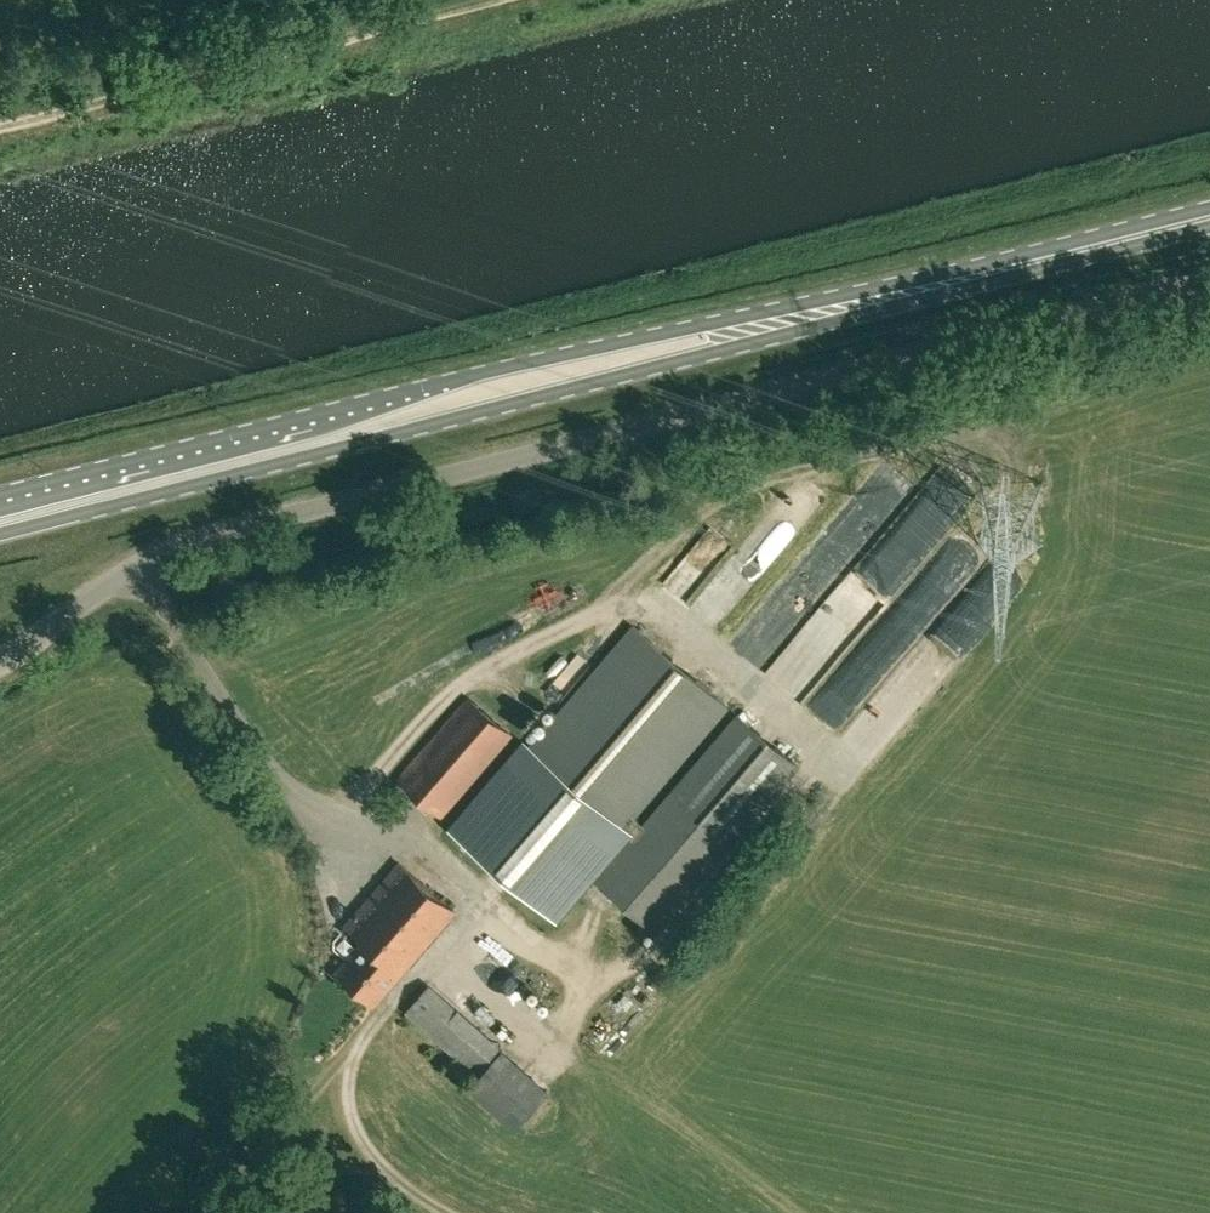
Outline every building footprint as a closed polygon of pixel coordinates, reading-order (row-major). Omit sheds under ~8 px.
[(786,622),(818,585),(803,571),(770,609),(786,622)] [(637,623),(465,830),(557,906),(730,706),(637,623)] [(923,669),(941,685),(967,655),(949,640),(923,669)] [(444,816),(514,735),(471,698),(400,779),(444,816)] [(801,765),(738,711),(643,820),(636,815),(624,830),(634,839),(598,882),(657,932),(801,765)] [(222,748),(232,742),(222,728),(212,734),(222,748)] [(375,1004),(456,911),(401,863),(347,925),(365,941),(338,972),(375,1004)] [(466,990),(479,981),(469,966),(456,975),(466,990)] [(439,988),(420,1010),(478,1062),(500,1038),(467,1008),(465,1010),(439,988)] [(638,992),(628,1000),(641,1017),(651,1009),(638,992)]
